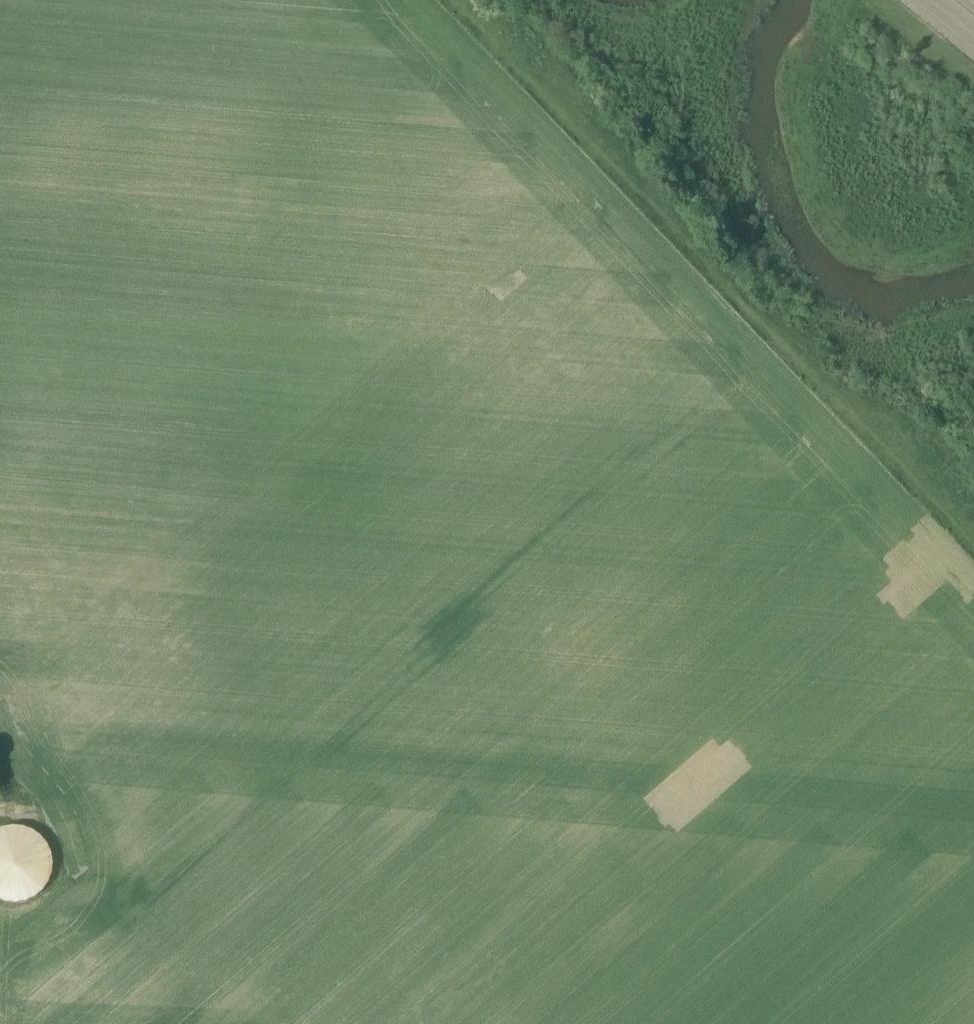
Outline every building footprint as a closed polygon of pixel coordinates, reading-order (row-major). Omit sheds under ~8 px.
[(4,903),(15,904),(24,902),(34,898),(42,892),(48,884),(52,874),(52,864),(51,855),(47,845),(41,838),(33,832),(23,828),(14,827),(4,828),(0,830),(0,901),(4,903)]
